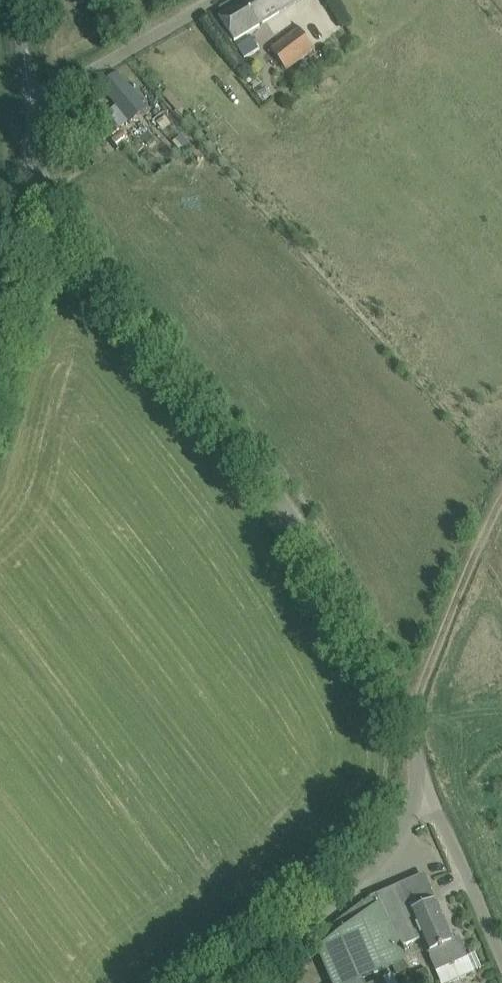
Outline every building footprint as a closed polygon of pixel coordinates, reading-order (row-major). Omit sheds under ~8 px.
[(251,30),(300,0),(245,0),(219,16),(234,41),(251,30)] [(271,48),(287,70),(315,50),(299,27),(271,48)] [(239,49),(245,58),(258,50),(252,41),(239,49)] [(145,107),(116,73),(101,86),(129,120),(145,107)] [(341,932),(318,949),(334,982),(364,982),(362,979),(405,960),(400,948),(422,938),(436,971),(449,966),(468,958),(459,937),(453,940),(427,880),(402,891),(400,885),(370,899),(364,903),(363,902),(335,925),(341,932)]
